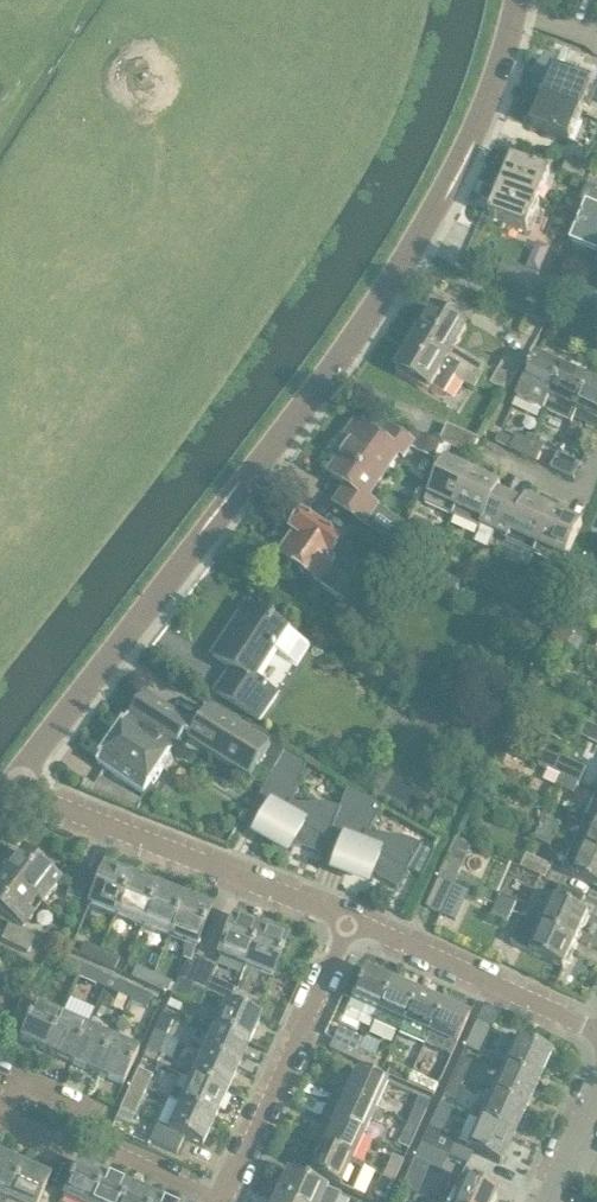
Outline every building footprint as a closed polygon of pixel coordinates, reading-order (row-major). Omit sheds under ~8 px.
[(543,99),(581,114),(593,86),(555,70),(543,99)] [(581,114),(543,99),(531,126),(570,142),(581,114)] [(501,187),(539,203),(551,175),(512,159),(501,187)] [(596,257),(596,190),(587,185),(580,201),(590,205),(572,246),(596,257)] [(539,203),(501,187),(489,216),(527,232),(539,203)] [(504,259),(494,280),(529,295),(538,275),(504,259)] [(575,321),(575,323),(576,324),(579,326),(584,325),(587,322),(587,319),(588,319),(588,318),(588,317),(588,316),(589,314),(589,311),(590,310),(591,307),(591,306),(592,305),(592,304),(596,302),(596,301),(596,292),(595,291),(594,291),(593,290),(592,290),(591,289),(590,289),(590,288),(589,288),(588,288),(587,288),(585,289),(585,291),(583,295),(582,297),(583,298),(582,298),(582,300),(583,300),(583,301),(583,303),(582,305),(581,308),(577,315),(577,317),(577,318),(575,321)] [(415,339),(482,380),(488,369),(467,356),(463,362),(452,356),(468,330),(433,309),(415,339)] [(482,380),(415,339),(396,370),(432,391),(447,365),(458,371),(454,377),(476,390),(482,380)] [(549,397),(551,398),(564,370),(536,357),(517,398),(543,411),(549,397)] [(507,394),(523,366),(505,361),(491,385),(507,394)] [(551,398),(578,411),(592,383),(564,370),(551,398)] [(592,383),(578,411),(596,420),(596,385),(592,383)] [(411,448),(433,460),(442,443),(439,442),(438,444),(414,432),(407,441),(389,428),(381,440),(357,424),(344,441),(352,447),(331,476),(347,487),(335,504),(364,525),(377,506),(367,499),(398,455),(404,459),(411,448)] [(447,424),(439,442),(442,443),(433,460),(432,462),(442,466),(423,506),(452,519),(474,474),(445,461),(452,448),(470,456),(480,440),(447,424)] [(524,456),(530,443),(516,436),(510,449),(524,456)] [(530,443),(524,456),(537,462),(543,449),(530,443)] [(574,479),(581,465),(558,454),(551,468),(574,479)] [(496,533),(511,501),(497,495),(501,487),(474,474),(452,519),(481,533),(483,527),(496,533)] [(534,557),(555,513),(526,499),(523,507),(511,501),(496,533),(508,538),(505,544),(534,557)] [(582,525),(555,513),(534,557),(561,570),(582,525)] [(351,605),(363,587),(343,574),(348,567),(344,565),(354,550),(306,517),(297,519),(292,526),(294,535),(295,536),(280,559),(334,596),(335,594),(351,605)] [(533,596),(530,604),(538,608),(542,600),(533,596)] [(298,665),(310,647),(277,625),(278,622),(275,620),(273,622),(247,605),(213,657),(232,669),(216,693),(260,722),(278,695),(258,681),(278,652),(298,665)] [(146,694),(130,718),(176,750),(192,726),(146,694)] [(268,746),(207,709),(189,739),(250,776),(268,746)] [(176,750),(130,718),(98,765),(144,796),(176,750)] [(587,723),(582,736),(596,743),(596,728),(587,723)] [(262,792),(244,823),(255,830),(251,836),(289,857),(292,851),(296,846),(323,856),(327,849),(347,810),(346,810),(339,807),(330,805),(322,805),(311,806),(305,806),(297,805),(291,803),(307,763),(273,743),(249,784),(262,792)] [(562,776),(578,784),(582,773),(556,762),(552,772),(562,776)] [(578,784),(562,776),(557,787),(573,794),(578,784)] [(323,856),(320,862),(333,866),(330,873),(370,888),(373,882),(375,876),(397,888),(396,890),(398,891),(409,872),(424,847),(422,846),(417,843),(411,841),(405,839),(399,838),(393,837),(392,837),(387,837),(381,837),(375,836),(370,834),(385,808),(349,788),(346,810),(347,810),(327,849),(323,856)] [(596,792),(585,819),(596,824),(596,792)] [(418,809),(418,811),(418,813),(419,815),(421,817),(424,819),(426,819),(428,818),(431,817),(433,816),(434,814),(434,810),(432,806),(430,805),(429,805),(428,804),(427,803),(422,804),(420,805),(418,809)] [(539,828),(555,836),(559,826),(543,819),(539,828)] [(585,819),(574,845),(596,855),(596,824),(585,819)] [(555,836),(539,828),(535,839),(550,846),(555,836)] [(574,845),(562,872),(573,877),(596,888),(596,855),(574,845)] [(22,853),(3,878),(42,907),(61,883),(22,853)] [(548,878),(554,865),(528,854),(522,867),(548,878)] [(89,905),(116,916),(132,878),(104,867),(89,905)] [(81,901),(91,873),(77,868),(66,895),(81,901)] [(3,878),(0,882),(0,914),(11,923),(2,943),(29,954),(36,940),(24,931),(42,907),(3,878)] [(116,916),(142,926),(157,888),(132,878),(116,916)] [(439,880),(427,907),(440,914),(453,886),(439,880)] [(534,889),(522,916),(576,941),(589,913),(580,910),(586,897),(561,885),(555,899),(534,889)] [(142,926),(169,937),(184,899),(157,888),(142,926)] [(497,905),(512,912),(516,902),(501,896),(497,905)] [(184,899),(169,937),(196,948),(211,909),(184,899)] [(512,912),(497,905),(492,915),(508,922),(512,912)] [(522,916),(509,944),(529,953),(563,969),(576,941),(522,916)] [(245,967),(260,929),(233,918),(218,956),(245,967)] [(260,929),(245,967),(272,978),(287,940),(260,929)] [(97,964),(101,954),(84,946),(80,956),(97,964)] [(101,954),(97,964),(114,971),(118,961),(101,954)] [(178,980),(192,987),(192,986),(193,986),(203,960),(190,954),(178,980)] [(77,979),(82,967),(66,960),(61,972),(77,979)] [(203,960),(193,986),(206,992),(217,966),(203,960)] [(82,967),(77,979),(104,990),(108,980),(100,977),(101,975),(82,967)] [(149,987),(153,976),(136,968),(130,979),(149,987)] [(372,1022),(390,982),(365,970),(346,1011),(372,1022)] [(153,976),(149,987),(165,995),(170,983),(153,976)] [(192,987),(178,980),(172,994),(186,1000),(192,987)] [(129,1001),(134,990),(117,982),(112,993),(129,1001)] [(417,994),(390,982),(372,1022),(398,1034),(417,994)] [(134,990),(129,1001),(156,1013),(161,1003),(134,990)] [(214,1028),(249,1044),(260,1018),(258,1017),(264,1004),(237,992),(231,1005),(226,1002),(214,1028)] [(87,994),(79,1012),(91,1017),(98,999),(87,994)] [(442,1005),(417,994),(398,1034),(423,1045),(442,1005)] [(170,999),(167,1008),(178,1013),(182,1005),(170,999)] [(19,1040),(45,1052),(60,1017),(35,1005),(34,1008),(21,1002),(7,1032),(20,1038),(19,1040)] [(469,1018),(442,1005),(423,1045),(450,1058),(469,1018)] [(154,1031),(165,1036),(172,1021),(160,1016),(154,1031)] [(45,1052),(71,1064),(87,1029),(60,1017),(45,1052)] [(482,1055),(493,1029),(492,1028),(477,1022),(466,1048),(482,1055)] [(238,1069),(249,1044),(214,1028),(203,1053),(238,1069)] [(355,1062),(364,1040),(338,1028),(328,1050),(355,1062)] [(71,1064),(95,1075),(111,1040),(87,1029),(71,1064)] [(165,1036),(154,1031),(145,1050),(157,1055),(165,1036)] [(138,1052),(111,1040),(95,1075),(123,1087),(138,1052)] [(364,1040),(355,1062),(375,1071),(379,1060),(373,1057),(378,1046),(364,1040)] [(504,1067),(539,1083),(551,1055),(516,1040),(504,1067)] [(226,1094),(238,1069),(203,1053),(191,1078),(226,1094)] [(453,1077),(463,1081),(471,1063),(461,1059),(453,1077)] [(405,1085),(409,1076),(390,1067),(385,1077),(405,1085)] [(527,1110),(539,1083),(504,1067),(492,1094),(527,1110)] [(132,1083),(147,1089),(152,1077),(138,1070),(132,1083)] [(357,1070),(345,1096),(375,1110),(387,1084),(357,1070)] [(409,1076),(405,1085),(426,1095),(430,1086),(409,1076)] [(463,1081),(453,1077),(447,1091),(457,1095),(463,1081)] [(179,1104),(214,1120),(226,1094),(191,1078),(179,1104)] [(147,1089),(132,1083),(120,1110),(134,1117),(147,1089)] [(515,1136),(527,1110),(492,1094),(480,1121),(515,1136)] [(345,1096),(333,1122),(364,1136),(370,1122),(379,1126),(384,1114),(375,1110),(345,1096)] [(214,1120),(179,1104),(179,1105),(169,1101),(150,1143),(177,1155),(184,1139),(202,1147),(214,1120)] [(406,1125),(417,1129),(427,1108),(417,1103),(406,1125)] [(474,1108),(471,1117),(478,1120),(482,1111),(474,1108)] [(515,1136),(480,1121),(469,1147),(504,1163),(515,1136)] [(333,1122),(321,1148),(352,1162),(364,1136),(333,1122)] [(417,1129),(406,1125),(397,1145),(408,1150),(417,1129)] [(422,1144),(448,1156),(454,1142),(428,1130),(422,1144)] [(448,1156),(422,1144),(415,1160),(441,1172),(448,1156)] [(309,1174),(340,1188),(352,1194),(364,1167),(352,1162),(321,1148),(309,1174)] [(0,1157),(0,1201),(8,1201),(24,1167),(0,1157)] [(384,1176),(395,1181),(403,1162),(392,1157),(384,1176)] [(70,1201),(91,1201),(103,1175),(78,1164),(62,1198),(70,1201)] [(8,1201),(9,1201),(39,1201),(50,1179),(24,1167),(8,1201)] [(275,1198),(283,1201),(336,1201),(339,1196),(286,1172),(275,1198)] [(130,1187),(103,1175),(91,1201),(123,1201),(130,1187)] [(395,1181),(384,1176),(374,1197),(386,1201),(395,1181)] [(496,1198),(494,1196),(495,1193),(460,1177),(449,1201),(494,1201),(496,1198)] [(130,1187),(123,1201),(154,1201),(155,1199),(130,1187)]
